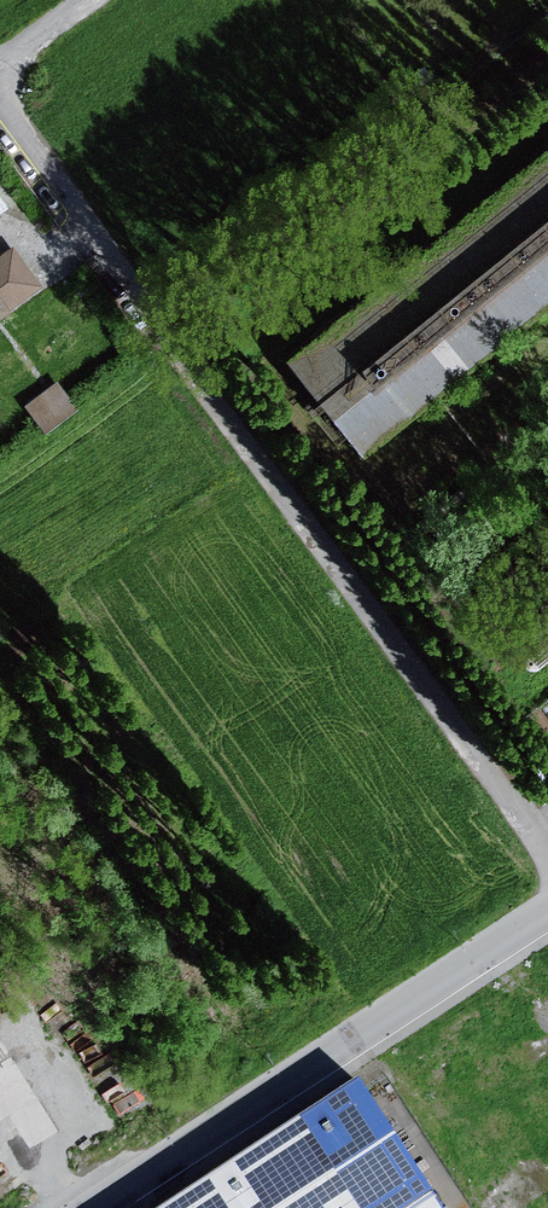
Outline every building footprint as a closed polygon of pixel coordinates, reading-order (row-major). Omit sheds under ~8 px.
[(296,365),(364,447),(547,296),(547,158),(296,365)] [(35,290),(10,255),(0,262),(0,316),(35,290)] [(375,1092),(195,1207),(449,1207),(375,1092)]
